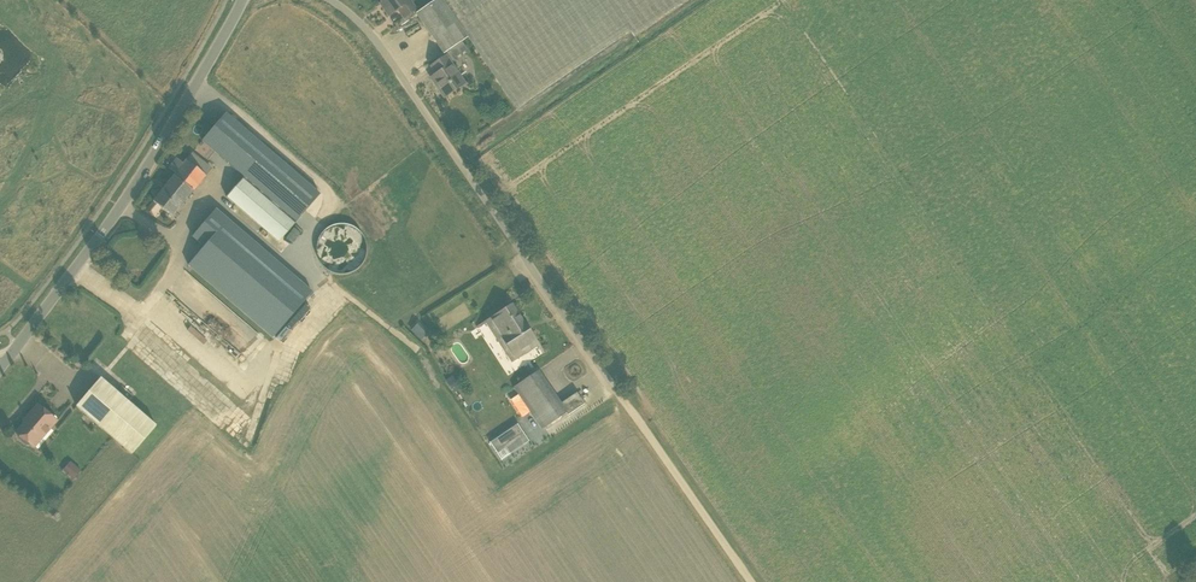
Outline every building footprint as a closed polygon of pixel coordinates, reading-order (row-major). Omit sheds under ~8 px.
[(410,0),(381,0),(385,6),(383,7),(389,15),(398,9),(404,18),(416,10),(410,0)] [(416,13),(444,54),(468,37),(517,109),(632,31),(636,37),(689,0),(435,0),(416,13)] [(444,97),(465,83),(446,55),(431,66),(436,73),(433,76),(437,81),(435,83),(444,97)] [(320,194),(226,113),(217,123),(202,140),(244,176),(297,220),(311,204),(320,194)] [(192,153),(154,201),(153,200),(153,201),(173,216),(211,169),(192,153)] [(279,242),(297,220),(244,176),(226,197),(279,242)] [(312,292),(216,209),(192,236),(205,247),(189,266),(273,337),(312,292)] [(361,227),(328,226),(328,264),(361,264),(361,227)] [(524,323),(512,304),(486,322),(498,340),(524,323)] [(512,362),(516,359),(538,345),(524,323),(498,340),(512,362)] [(544,431),(568,414),(561,403),(538,371),(514,388),(544,431)] [(460,389),(453,376),(446,380),(454,393),(460,389)] [(156,425),(101,378),(76,406),(132,454),(156,425)] [(34,447),(51,428),(57,421),(37,404),(26,417),(28,418),(16,432),(20,435),(19,436),(19,439),(25,444),(27,444),(28,442),(34,447)] [(506,447),(510,453),(529,441),(517,424),(490,442),(497,453),(506,447)] [(73,481),(81,471),(75,465),(66,475),(73,481)]
